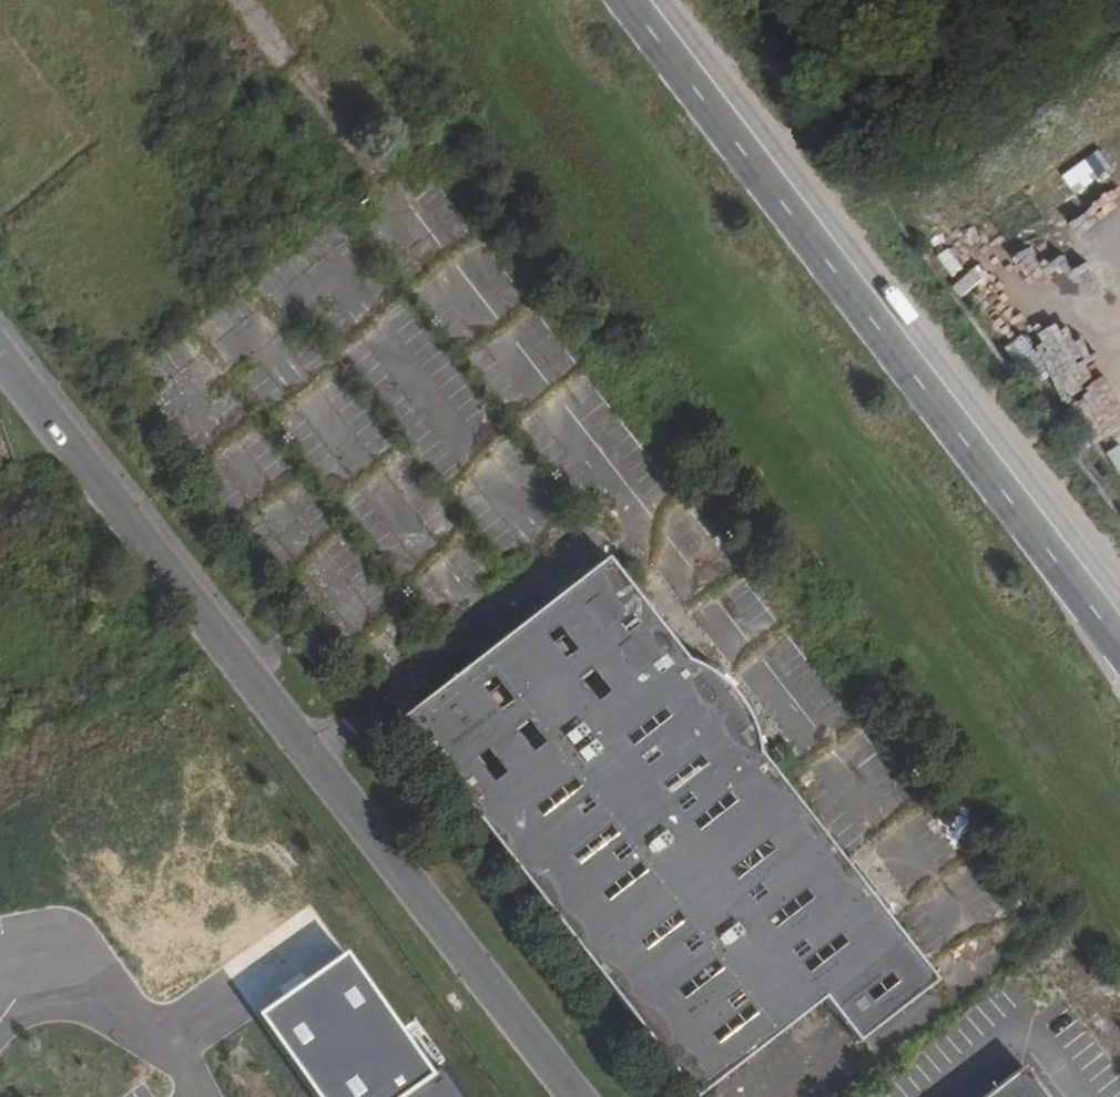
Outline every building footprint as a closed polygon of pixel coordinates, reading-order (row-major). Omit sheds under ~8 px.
[(256,533),(298,590),(319,574),(278,517),(256,533)] [(398,722),(692,1096),(696,1096),(823,998),(857,1042),(935,981),(757,753),(754,738),(750,726),(745,714),(734,698),(724,687),(712,676),(703,670),(689,664),(685,662),(605,560),(398,722)] [(297,625),(287,632),(295,645),(305,639),(297,625)] [(982,1096),(1045,1096),(1021,1067),(982,1096)]
